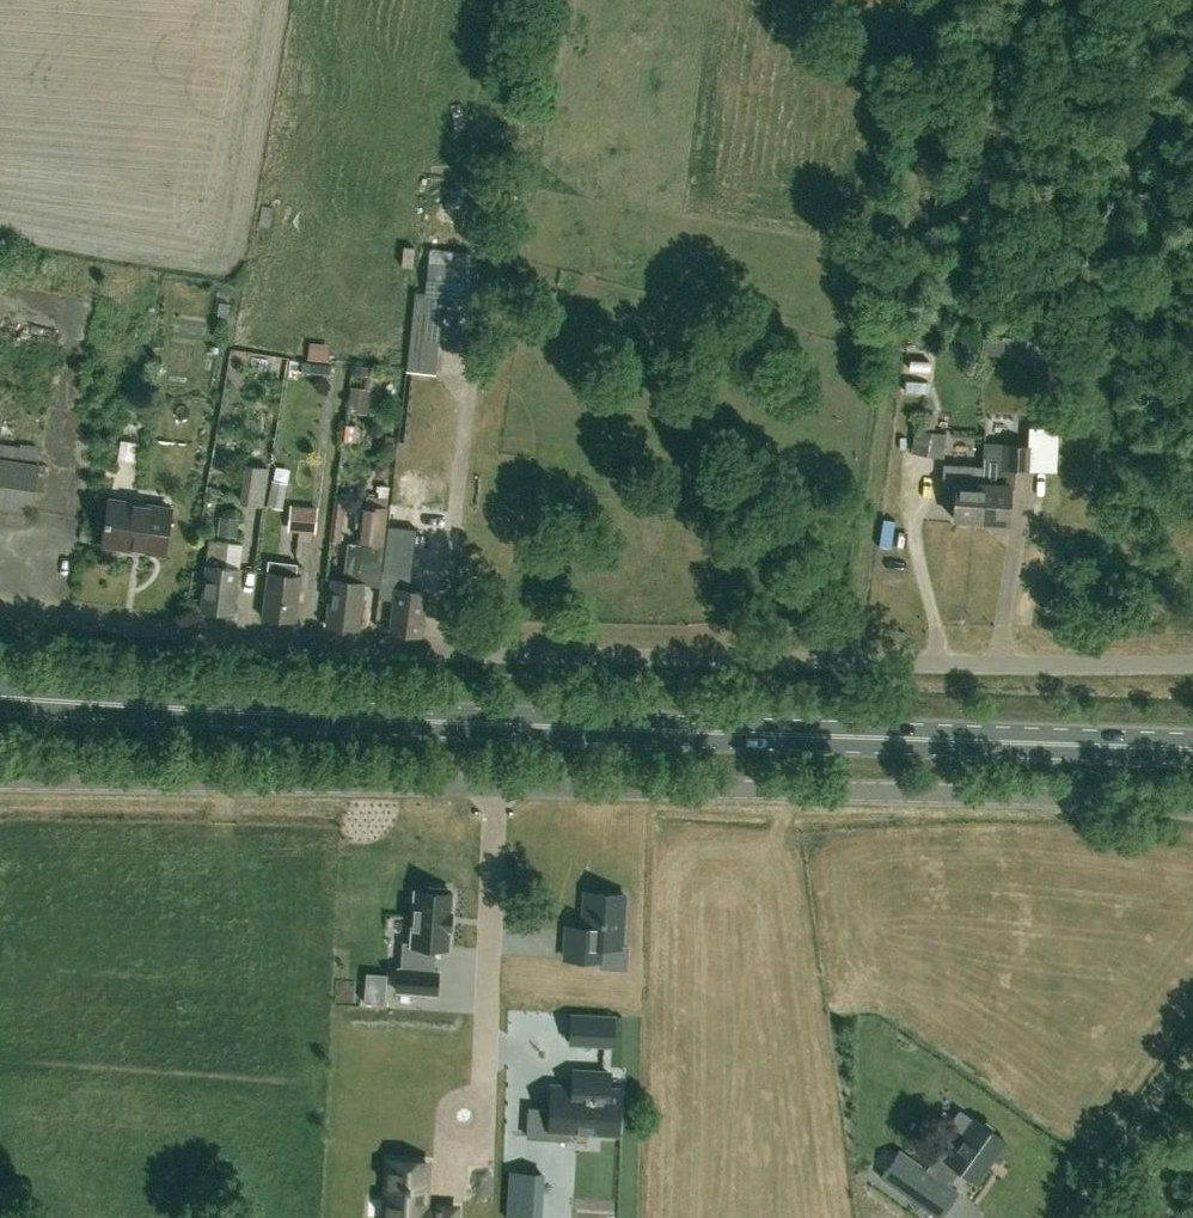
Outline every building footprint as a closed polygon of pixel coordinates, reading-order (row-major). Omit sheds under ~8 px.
[(474,298),(477,265),(428,262),(426,293),(474,298)] [(443,309),(444,297),(416,292),(414,306),(443,309)] [(430,315),(436,346),(461,341),(454,310),(430,315)] [(319,359),(341,360),(341,346),(319,345),(319,359)] [(331,373),(331,364),(302,361),(301,370),(331,373)] [(427,367),(426,386),(475,388),(476,368),(427,367)] [(349,387),(346,411),(365,414),(368,389),(349,387)] [(342,440),(357,442),(358,425),(344,423),(342,440)] [(944,457),(948,433),(933,431),(916,427),(911,451),(944,457)] [(386,436),(384,448),(393,449),(394,437),(386,436)] [(0,442),(0,507),(32,512),(39,464),(37,463),(39,446),(20,442),(19,445),(0,442)] [(1033,470),(1034,444),(1002,443),(1002,446),(1001,467),(1033,470)] [(976,499),(975,519),(1009,522),(1011,485),(1012,468),(1001,467),(1002,446),(985,445),(983,468),(982,483),(981,499),(976,499)] [(374,468),(375,474),(380,477),(385,476),(388,472),(387,466),(383,463),(378,464),(374,468)] [(954,518),(975,519),(976,499),(981,499),(982,483),(983,468),(947,466),(946,473),(945,492),(956,492),(954,518)] [(265,507),(270,470),(254,467),(248,505),(265,507)] [(282,508),(287,483),(272,480),(267,505),(282,508)] [(388,505),(390,487),(380,485),(378,496),(367,495),(366,502),(364,502),(360,543),(351,542),(346,580),(332,578),(326,624),(359,628),(364,584),(379,585),(381,569),(384,546),(388,505)] [(164,553),(171,508),(109,499),(103,545),(164,553)] [(341,541),(346,500),(336,499),(331,540),(341,541)] [(316,534),(318,507),(291,505),(288,532),(316,534)] [(219,535),(237,537),(239,519),(221,517),(219,535)] [(233,613),(238,567),(225,566),(228,541),(208,539),(200,609),(233,613)] [(295,620),(303,566),(296,565),(295,574),(269,571),(262,616),(295,620)] [(421,635),(426,590),(409,588),(411,572),(381,569),(379,585),(378,597),(392,599),(388,631),(421,635)] [(415,906),(413,942),(439,943),(440,927),(435,927),(436,906),(447,906),(450,879),(422,877),(421,907),(415,906)] [(624,899),(587,898),(586,927),(570,926),(569,957),(605,958),(605,944),(622,944),(624,899)] [(612,1044),(613,1018),(572,1015),(570,1041),(612,1044)] [(528,1144),(526,1165),(546,1166),(546,1157),(610,1158),(610,1118),(597,1118),(597,1098),(557,1098),(556,1116),(530,1116),(528,1144)] [(926,1168),(934,1174),(945,1159),(977,1181),(1005,1140),(973,1118),(973,1119),(965,1113),(960,1109),(939,1139),(944,1143),(926,1168)] [(939,1217),(958,1191),(934,1174),(926,1168),(900,1150),(881,1176),(939,1217)] [(391,1181),(390,1217),(424,1217),(424,1182),(391,1181)]
